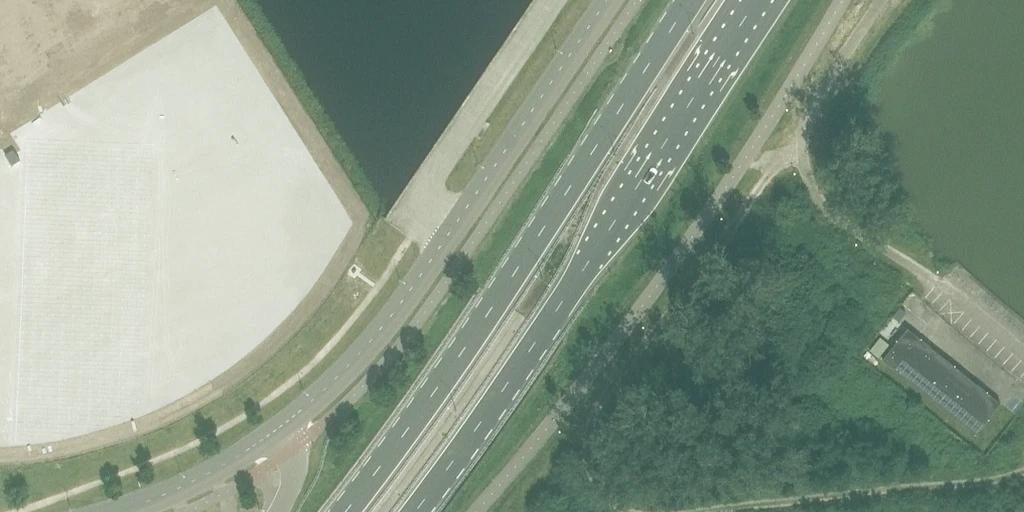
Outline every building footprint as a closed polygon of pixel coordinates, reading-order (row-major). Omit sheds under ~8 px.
[(976,434),(1001,403),(909,329),(884,360),(976,434)]
